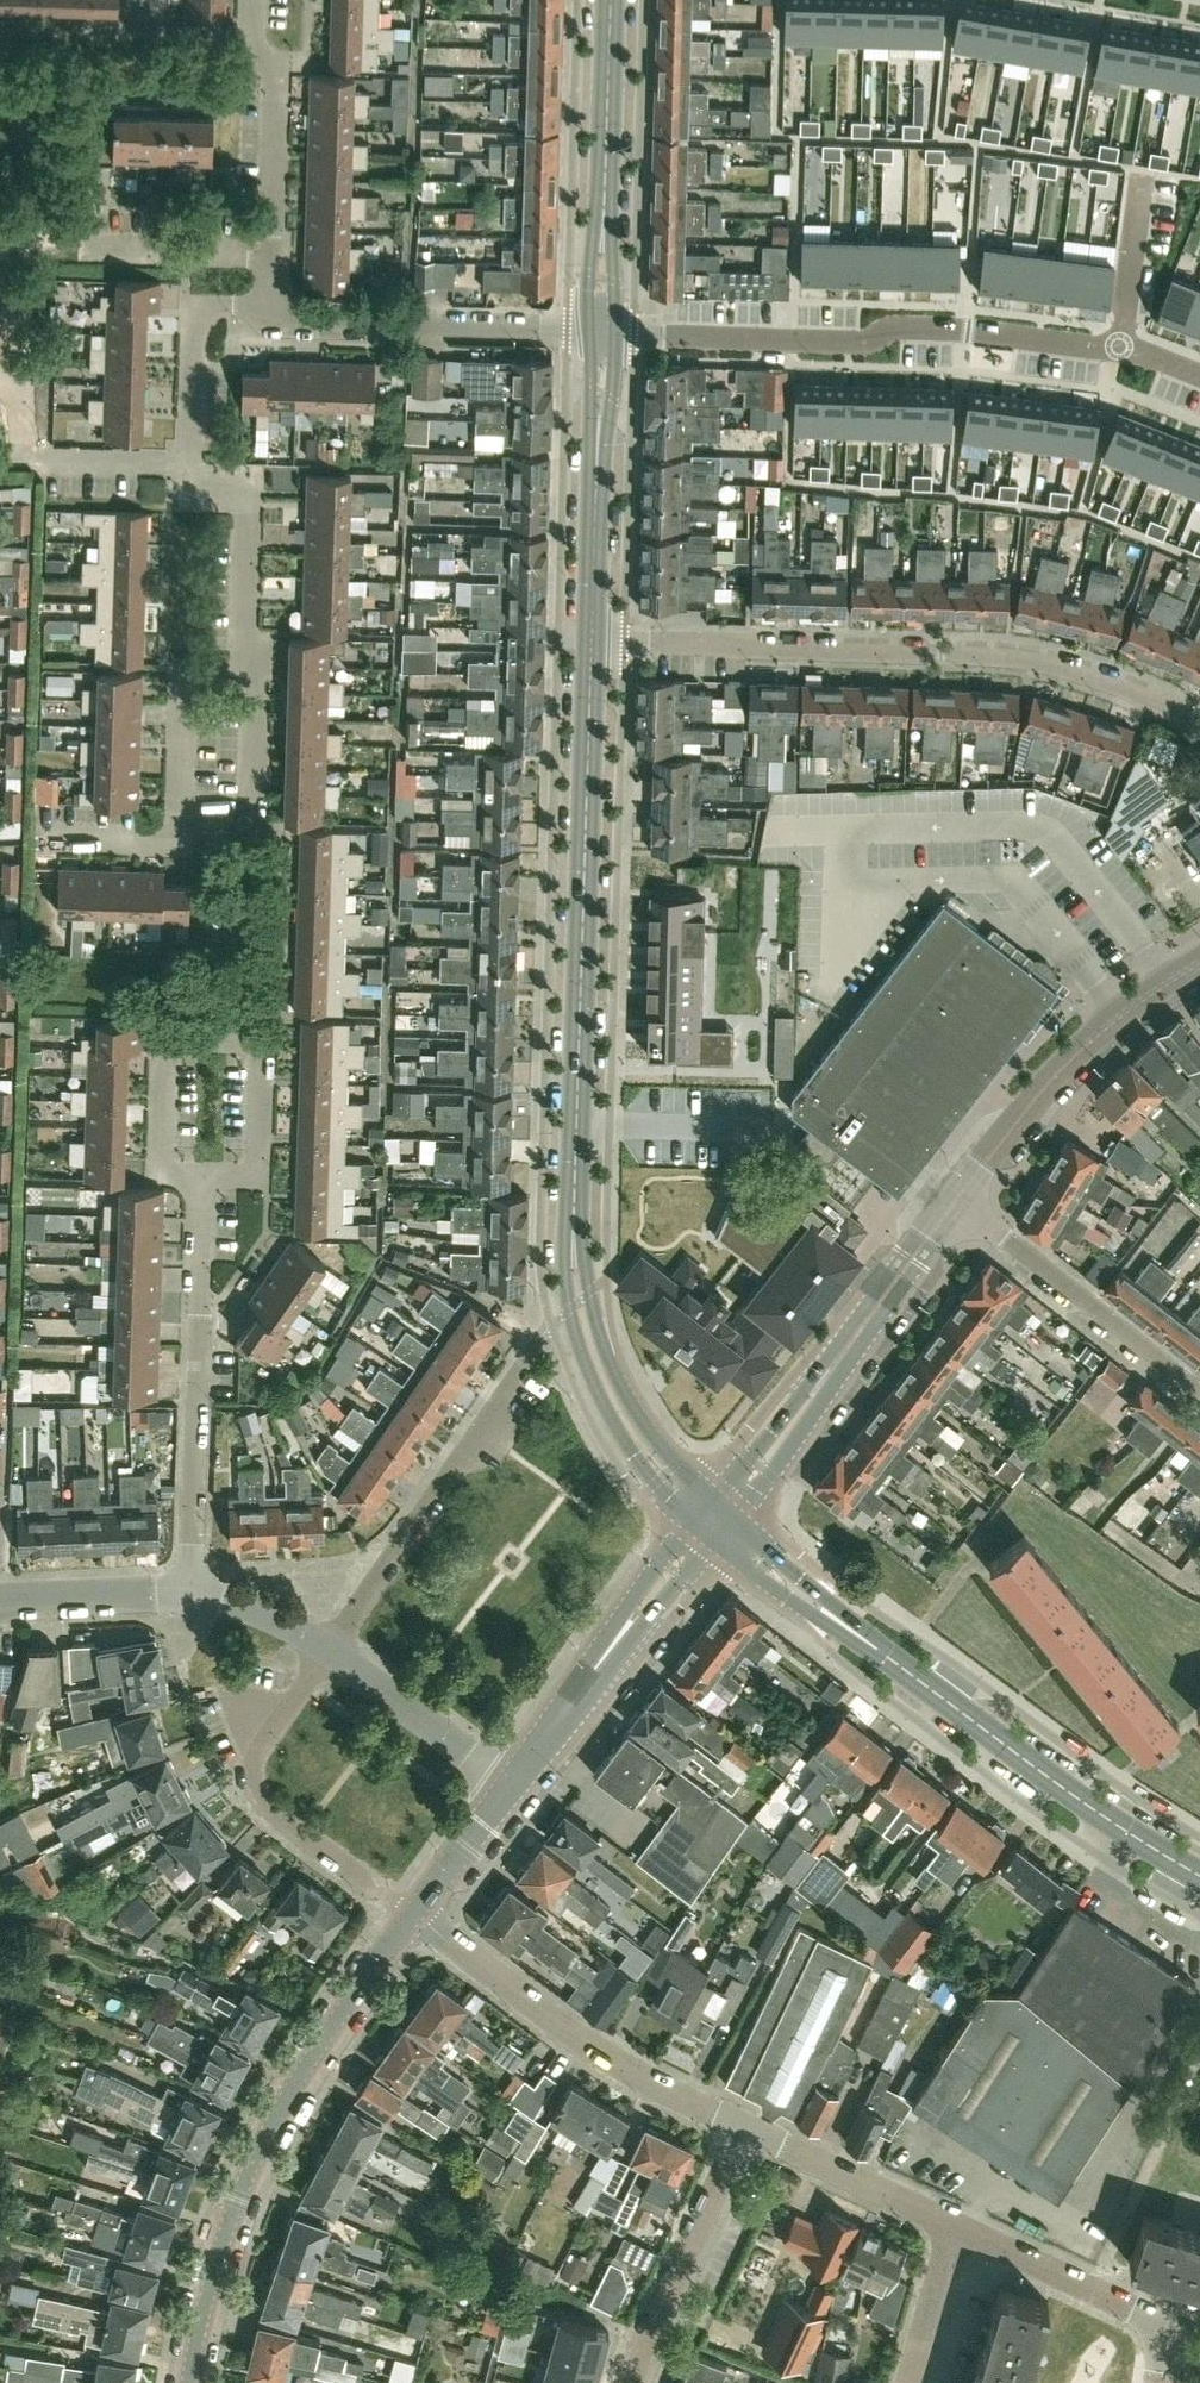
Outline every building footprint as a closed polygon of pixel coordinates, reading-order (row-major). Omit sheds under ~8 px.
[(66,9),(66,0),(40,0),(40,8),(66,9)] [(66,9),(92,10),(92,0),(66,0),(66,9)] [(92,10),(118,11),(118,0),(92,0),(92,10)] [(184,15),(222,16),(222,0),(185,0),(184,15)] [(506,0),(494,0),(494,9),(506,9),(506,0)] [(563,23),(563,0),(510,0),(510,12),(516,13),(530,14),(530,22),(563,23)] [(658,26),(691,27),(691,17),(710,17),(711,1),(692,0),(675,0),(659,0),(658,26)] [(785,37),(812,37),(813,0),(786,0),(785,37)] [(812,37),(838,38),(839,0),(813,0),(812,37)] [(838,38),(863,39),(864,0),(839,0),(838,38)] [(863,39),(889,39),(890,0),(864,0),(863,39)] [(889,39),(915,40),(916,0),(890,0),(889,39)] [(915,40),(942,41),(943,0),(916,0),(915,40)] [(953,44),(979,49),(987,4),(964,0),(960,0),(953,44)] [(716,1),(715,16),(726,16),(726,8),(726,2),(716,1)] [(987,4),(979,49),(1005,53),(1012,9),(987,4)] [(380,7),(332,6),(331,36),(395,38),(395,37),(395,26),(379,26),(380,7)] [(1012,9),(1005,53),(1030,57),(1038,13),(1012,9)] [(1038,13),(1030,57),(1055,62),(1063,17),(1038,13)] [(1063,17),(1055,62),(1082,67),(1089,22),(1063,17)] [(509,47),(529,48),(562,49),(563,23),(530,22),(529,33),(515,33),(509,33),(509,47)] [(1103,25),(1095,69),(1122,74),(1130,29),(1103,25)] [(410,27),(395,26),(395,37),(410,37),(410,27)] [(658,26),(657,52),(690,53),(709,53),(709,38),(691,38),(691,27),(658,26)] [(785,58),(783,29),(734,32),(735,60),(785,58)] [(1130,29),(1122,74),(1147,78),(1155,34),(1130,29)] [(492,47),(504,47),(505,35),(493,34),(492,47)] [(1155,34),(1147,78),(1173,83),(1180,38),(1155,34)] [(395,38),(331,36),(330,67),(378,68),(378,49),(394,49),(395,38)] [(1173,83),(1198,87),(1199,75),(1199,42),(1180,38),(1173,83)] [(714,53),(714,54),(725,54),(725,42),(714,41),(714,53)] [(504,61),(504,47),(492,47),(492,61),(504,61)] [(528,65),(528,74),(561,75),(562,49),(529,48),(509,47),(509,64),(528,65)] [(657,52),(656,78),(689,79),(690,70),(708,70),(709,53),(690,53),(657,52)] [(714,54),(713,68),(725,68),(725,54),(714,54)] [(399,61),(398,70),(409,70),(409,62),(399,61)] [(507,100),(527,100),(560,101),(561,75),(528,74),(528,86),(508,85),(507,100)] [(311,101),(369,103),(370,92),(354,92),(355,76),(312,75),(311,101)] [(656,78),(656,104),(708,106),(708,91),(689,91),(689,79),(656,78)] [(752,84),(751,107),(771,108),(771,85),(752,84)] [(491,87),(491,99),(503,100),(503,87),(491,87)] [(1180,123),(1197,125),(1199,96),(1182,95),(1180,123)] [(502,114),(503,100),(491,99),(491,113),(502,114)] [(560,101),(527,100),(507,100),(507,117),(527,118),(526,127),(559,128),(560,101)] [(311,101),(310,127),(353,128),(353,115),(369,116),(369,103),(311,101)] [(116,157),(120,157),(122,104),(91,103),(89,163),(115,164),(116,157)] [(120,157),(151,158),(152,105),(122,104),(120,157)] [(656,104),(655,130),(688,131),(707,132),(709,132),(709,121),(721,122),(726,122),(726,106),(722,106),(708,106),(656,104)] [(151,158),(181,159),(183,106),(152,105),(151,158)] [(181,159),(212,160),(213,115),(218,115),(218,107),(183,106),(181,159)] [(751,107),(751,108),(752,108),(752,135),(771,135),(771,108),(751,107)] [(800,118),(800,133),(809,133),(810,119),(800,118)] [(810,119),(809,133),(819,133),(820,119),(810,119)] [(957,119),(954,133),(964,135),(967,121),(957,119)] [(852,120),(851,134),(861,135),(861,120),(852,120)] [(861,120),(861,135),(870,135),(871,121),(861,120)] [(903,122),(903,136),(912,136),(913,122),(903,122)] [(913,122),(912,136),(922,137),(922,122),(913,122)] [(982,124),(980,138),(989,140),(992,125),(982,124)] [(992,125),(989,140),(999,141),(1001,127),(992,125)] [(353,128),(310,127),(309,153),(367,155),(368,144),(352,143),(353,128)] [(432,146),(461,147),(461,132),(433,131),(432,146)] [(505,157),(525,158),(558,159),(559,132),(526,131),(526,144),(506,144),(505,157)] [(1033,133),(1031,147),(1040,149),(1043,134),(1033,133)] [(1043,134),(1040,149),(1049,150),(1052,136),(1043,134)] [(654,136),(654,162),(687,163),(706,164),(706,149),(687,148),(687,137),(654,136)] [(1100,142),(1098,156),(1107,158),(1110,143),(1100,142)] [(823,143),(822,158),(832,158),(832,144),(823,143)] [(1110,143),(1107,158),(1117,159),(1119,145),(1110,143)] [(489,157),(501,157),(501,145),(490,144),(489,157)] [(832,144),(832,158),(842,158),(842,144),(832,144)] [(874,145),(874,159),(883,160),(884,145),(874,145)] [(884,145),(883,160),(893,160),(893,145),(884,145)] [(925,146),(925,161),(935,161),(935,147),(925,146)] [(935,147),(935,161),(944,161),(945,147),(935,147)] [(1151,151),(1148,165),(1158,167),(1160,152),(1151,151)] [(711,152),(710,164),(722,165),(722,164),(722,152),(711,152)] [(1160,152),(1158,167),(1167,168),(1170,154),(1160,152)] [(309,153),(308,179),(351,181),(352,167),(367,167),(367,155),(309,153)] [(1014,156),(1012,170),(1021,171),(1023,157),(1014,156)] [(500,171),(501,157),(489,157),(489,171),(500,171)] [(525,175),(524,184),(558,185),(558,159),(525,158),(505,157),(505,175),(525,175)] [(1039,159),(1037,173),(1046,175),(1048,160),(1039,159)] [(1048,160),(1046,175),(1056,176),(1058,161),(1048,160)] [(654,162),(653,189),(686,190),(686,179),(705,180),(706,171),(706,164),(687,163),(654,162)] [(710,164),(710,178),(721,178),(722,165),(710,164)] [(1090,166),(1088,180),(1097,181),(1099,167),(1090,166)] [(1099,167),(1097,181),(1107,182),(1109,168),(1099,167)] [(1120,174),(1119,186),(1139,187),(1140,175),(1120,174)] [(1153,175),(1149,208),(1180,212),(1184,178),(1153,175)] [(351,181),(308,179),(308,205),(366,207),(366,195),(351,194),(351,181)] [(431,203),(443,205),(447,182),(435,180),(431,203)] [(503,210),(524,211),(557,212),(558,185),(524,184),(524,196),(504,196),(503,210)] [(653,189),(652,215),(685,216),(705,217),(705,201),(686,201),(686,190),(653,189)] [(499,210),(500,198),(488,198),(488,210),(499,210)] [(710,203),(709,217),(721,217),(721,204),(710,203)] [(308,205),(307,231),(350,233),(350,218),(365,219),(366,207),(308,205)] [(499,224),(499,210),(488,210),(488,212),(475,211),(475,224),(499,224)] [(523,227),(523,237),(556,238),(557,212),(524,211),(503,210),(503,226),(509,226),(509,227),(523,227)] [(652,215),(651,241),(684,242),(685,232),(705,232),(705,217),(685,216),(652,215)] [(709,217),(709,230),(721,230),(721,217),(709,217)] [(776,245),(788,246),(789,246),(789,226),(776,226),(776,245)] [(307,231),(306,258),(364,259),(365,247),(349,246),(350,233),(307,231)] [(503,248),(502,263),(511,263),(555,265),(556,238),(523,237),(523,248),(503,248)] [(803,238),(801,283),(828,284),(829,239),(803,238)] [(829,239),(828,284),(854,284),(855,239),(829,239)] [(855,239),(854,284),(880,285),(881,240),(855,239)] [(881,240),(880,285),(905,286),(907,241),(881,240)] [(651,241),(650,268),(703,269),(707,270),(719,270),(720,253),(684,252),(684,242),(651,241)] [(907,241),(905,286),(931,287),(932,242),(907,241)] [(932,242),(931,287),(958,287),(959,242),(932,242)] [(763,245),(762,271),(773,271),(787,272),(788,246),(776,245),(763,245)] [(984,246),(978,290),(1004,294),(1010,249),(984,246)] [(497,262),(497,247),(486,247),(486,261),(497,262)] [(1010,249),(1004,294),(1030,297),(1036,252),(1010,249)] [(1036,252),(1030,297),(1056,301),(1062,256),(1036,252)] [(1062,256),(1056,301),(1082,304),(1088,259),(1062,256)] [(364,259),(306,258),(305,283),(348,285),(348,270),(364,270),(364,259)] [(1088,259),(1082,304),(1108,307),(1114,263),(1088,259)] [(414,287),(431,288),(454,288),(455,262),(415,260),(414,287)] [(521,289),(555,290),(555,265),(511,263),(514,268),(487,268),(484,268),(483,288),(521,288),(521,289)] [(650,268),(650,293),(683,294),(683,293),(721,294),(721,295),(772,297),(775,297),(789,297),(790,272),(787,272),(773,271),(762,271),(719,270),(707,270),(703,269),(650,268)] [(1172,276),(1155,318),(1180,328),(1197,286),(1172,276)] [(67,279),(55,278),(55,294),(66,294),(67,279)] [(160,281),(118,280),(117,295),(102,295),(101,305),(160,307),(160,281)] [(1180,328),(1199,336),(1199,287),(1197,286),(1180,328)] [(108,319),(108,332),(146,333),(147,309),(159,310),(160,307),(101,305),(101,306),(93,305),(93,319),(108,319)] [(92,346),(91,357),(145,359),(146,333),(108,332),(107,346),(92,346)] [(106,384),(144,385),(145,359),(91,357),(91,369),(107,370),(106,384)] [(413,359),(412,395),(440,396),(441,360),(413,359)] [(270,360),(270,373),(268,427),(270,427),(270,418),(282,418),(282,403),(295,403),(296,361),(270,360)] [(309,419),(321,420),(322,362),(296,361),(295,403),(310,404),(309,419)] [(504,398),(551,399),(552,363),(513,361),(513,362),(463,361),(462,383),(466,383),(465,396),(483,397),(504,398)] [(323,362),(322,362),(321,420),(347,420),(347,405),(348,363),(323,362)] [(361,421),(373,421),(375,363),(348,363),(347,405),(361,405),(361,421)] [(648,364),(647,401),(692,403),(732,404),(733,389),(716,388),(716,390),(704,389),(705,367),(686,366),(686,365),(648,364)] [(764,369),(763,405),(781,406),(786,406),(787,370),(786,370),(768,369),(764,369)] [(403,371),(391,371),(391,383),(403,383),(403,371)] [(268,427),(270,373),(244,372),(243,410),(258,410),(257,426),(268,427)] [(796,383),(794,428),(821,429),(822,384),(796,383)] [(90,397),(90,409),(144,411),(144,385),(106,384),(106,397),(90,397)] [(822,384),(821,429),(847,430),(848,385),(822,384)] [(848,385),(847,430),(873,430),(874,385),(848,385)] [(874,385),(873,430),(898,431),(900,386),(874,385)] [(900,386),(898,431),(924,432),(925,387),(900,386)] [(925,387),(924,432),(951,433),(952,388),(925,387)] [(969,390),(963,435),(990,438),(996,393),(969,390)] [(996,393),(990,438),(1015,442),(1021,397),(996,393)] [(1021,397),(1015,442),(1041,445),(1047,400),(1021,397)] [(476,419),(550,421),(551,399),(504,398),(504,410),(476,409),(476,419)] [(1047,400),(1041,445),(1066,448),(1072,404),(1047,400)] [(647,401),(646,424),(720,427),(720,414),(692,414),(692,403),(647,401)] [(1072,404),(1066,448),(1093,452),(1099,407),(1072,404)] [(759,407),(759,428),(782,428),(783,408),(781,408),(759,407)] [(104,436),(143,437),(144,411),(90,409),(89,421),(105,421),(104,436)] [(1119,411),(1102,453),(1127,463),(1144,421),(1119,411)] [(430,419),(406,418),(405,444),(429,445),(430,419)] [(550,444),(550,421),(476,419),(475,432),(504,433),(504,443),(550,444)] [(1144,421),(1127,463),(1151,473),(1168,431),(1144,421)] [(646,424),(645,447),(692,449),(692,438),(720,439),(720,427),(646,424)] [(1168,431),(1151,473),(1175,482),(1192,440),(1168,431)] [(1175,482),(1199,492),(1199,489),(1199,444),(1192,440),(1175,482)] [(474,449),(426,447),(409,447),(408,475),(419,475),(419,458),(474,459),(474,449)] [(475,476),(549,478),(550,455),(503,454),(502,465),(475,464),(475,476)] [(645,457),(644,480),(718,483),(719,471),(718,470),(719,455),(696,454),(692,458),(645,457)] [(810,464),(810,478),(819,479),(820,464),(810,464)] [(820,464),(819,479),(829,479),(829,465),(820,464)] [(862,469),(861,484),(871,484),(871,470),(862,469)] [(871,470),(871,484),(880,485),(881,470),(871,470)] [(309,473),(308,499),(366,501),(366,490),(351,490),(351,475),(309,473)] [(913,473),(912,488),(922,488),(922,473),(913,473)] [(922,473),(922,488),(932,488),(932,474),(922,473)] [(426,499),(426,498),(427,476),(409,475),(407,498),(426,499)] [(502,500),(548,501),(549,478),(475,476),(474,486),(502,487),(502,500)] [(974,479),(972,494),(982,495),(984,481),(974,479)] [(644,480),(643,504),(690,505),(690,495),(718,496),(718,492),(718,484),(718,483),(644,480)] [(14,484),(14,501),(29,502),(29,483),(14,484)] [(1000,483),(998,497),(1007,498),(1009,484),(1000,483)] [(1009,484),(1007,498),(1017,499),(1019,485),(1009,484)] [(768,489),(768,500),(767,506),(783,507),(783,490),(768,489)] [(1051,489),(1049,504),(1058,505),(1060,491),(1051,489)] [(1060,491),(1058,505),(1068,506),(1070,492),(1060,491)] [(1103,498),(1097,512),(1106,515),(1112,502),(1103,498)] [(365,514),(366,502),(366,501),(308,499),(307,525),(349,527),(350,513),(365,514)] [(415,511),(427,511),(428,500),(416,499),(415,511)] [(548,525),(548,501),(502,500),(474,499),(474,512),(502,513),(502,524),(548,525)] [(13,516),(30,517),(30,502),(29,502),(14,501),(13,515),(13,516)] [(471,501),(446,501),(446,521),(471,521),(471,501)] [(1112,502),(1106,515),(1115,519),(1121,505),(1112,502)] [(643,504),(643,527),(689,529),(689,518),(717,519),(718,506),(690,505),(643,504)] [(100,523),(99,540),(147,542),(148,512),(85,510),(85,523),(100,523)] [(29,531),(30,517),(13,516),(13,531),(29,531)] [(1150,518),(1145,531),(1154,535),(1159,521),(1150,518)] [(996,524),(995,531),(1009,531),(1009,521),(996,520),(996,524)] [(1159,521),(1154,535),(1163,538),(1168,525),(1159,521)] [(307,525),(306,551),(364,553),(365,541),(349,541),(349,527),(307,525)] [(753,563),(752,610),(775,611),(778,537),(778,528),(765,527),(764,564),(753,563)] [(471,555),(471,556),(546,559),(547,535),(500,533),(500,545),(471,544),(471,555)] [(642,536),(642,559),(716,562),(716,550),(688,549),(689,538),(642,536)] [(778,537),(775,611),(799,611),(800,565),(790,565),(791,537),(778,537)] [(800,565),(799,611),(822,612),(824,538),(811,538),(810,565),(800,565)] [(824,538),(822,612),(846,613),(847,567),(836,566),(837,539),(824,538)] [(83,559),(83,570),(146,572),(147,542),(99,540),(99,560),(83,559)] [(412,543),(412,554),(428,554),(428,543),(412,543)] [(28,574),(29,545),(0,545),(0,560),(12,560),(12,574),(28,574)] [(851,577),(850,613),(877,614),(878,578),(879,545),(865,545),(864,578),(851,577)] [(878,578),(877,614),(903,614),(904,579),(892,579),(893,546),(879,545),(878,578)] [(904,579),(903,614),(929,615),(930,580),(931,547),(917,546),(916,579),(904,579)] [(930,580),(929,615),(956,616),(957,580),(944,580),(945,547),(931,547),(930,580)] [(957,580),(956,616),(982,617),(983,581),(984,549),(969,548),(969,581),(957,580)] [(983,581),(982,617),(1008,617),(1009,582),(996,582),(996,549),(984,549),(983,581)] [(306,577),(348,579),(348,564),(364,565),(364,553),(306,551),(306,577)] [(1181,573),(1186,560),(1165,552),(1160,566),(1181,573)] [(441,554),(428,554),(412,554),(412,570),(441,570),(441,554)] [(1022,583),(1013,618),(1039,624),(1047,590),(1055,558),(1041,555),(1034,586),(1022,583)] [(546,582),(546,559),(471,556),(471,568),(499,569),(499,580),(546,582)] [(1047,590),(1039,624),(1065,630),(1073,596),(1062,593),(1068,561),(1055,558),(1047,590)] [(642,559),(641,583),(715,586),(716,573),(688,572),(689,562),(716,563),(716,562),(642,559)] [(1073,596),(1065,630),(1090,637),(1099,602),(1107,570),(1091,566),(1084,599),(1073,596)] [(83,570),(83,571),(83,583),(98,583),(97,601),(145,603),(146,572),(83,570)] [(1099,602),(1090,637),(1116,643),(1124,608),(1112,605),(1119,573),(1107,570),(1099,602)] [(28,589),(28,574),(12,574),(11,588),(28,589)] [(306,577),(305,603),(363,605),(363,593),(347,592),(348,579),(306,577)] [(411,578),(411,595),(435,595),(435,579),(411,578)] [(545,605),(546,582),(499,580),(471,579),(470,603),(545,605)] [(641,583),(640,606),(688,608),(688,598),(715,599),(715,586),(641,583)] [(1136,612),(1120,644),(1145,655),(1159,623),(1173,593),(1172,593),(1159,588),(1146,617),(1136,612)] [(391,593),(390,612),(406,613),(407,594),(391,593)] [(1159,623),(1145,655),(1169,666),(1183,634),(1172,629),(1186,599),(1184,598),(1173,593),(1159,623)] [(68,631),(81,631),(144,633),(145,603),(97,601),(97,620),(68,619),(68,631)] [(363,605),(305,603),(304,629),(346,631),(347,616),(362,616),(363,605)] [(544,628),(545,605),(470,603),(470,615),(499,615),(498,627),(544,628)] [(11,604),(10,616),(26,617),(27,604),(11,604)] [(10,632),(26,632),(26,617),(10,616),(10,632)] [(1169,666),(1193,677),(1199,661),(1199,624),(1193,638),(1183,634),(1169,666)] [(498,627),(470,627),(469,640),(498,641),(497,650),(544,651),(544,628),(498,627)] [(144,633),(81,631),(81,643),(96,643),(96,662),(143,664),(144,633)] [(437,631),(403,631),(403,647),(437,648),(437,631)] [(25,647),(26,632),(10,632),(9,646),(25,647)] [(291,664),(329,665),(329,652),(345,652),(345,639),(291,638),(291,664)] [(402,672),(436,673),(437,650),(403,649),(402,672)] [(469,660),(469,672),(543,674),(544,651),(497,650),(497,661),(469,660)] [(291,664),(290,690),(344,691),(344,680),(329,680),(329,665),(291,664)] [(142,699),(143,673),(100,672),(99,687),(83,686),(83,698),(142,699)] [(496,686),(496,696),(542,697),(543,674),(469,672),(468,685),(496,686)] [(9,674),(8,688),(8,689),(25,690),(25,675),(9,674)] [(711,704),(712,694),(712,692),(684,691),(685,680),(638,678),(637,702),(711,704)] [(723,706),(745,706),(746,682),(724,681),(724,695),(723,705),(723,706)] [(759,757),(773,757),(775,682),(749,681),(748,729),(759,729),(759,757)] [(797,683),(775,682),(773,757),(784,757),(785,730),(796,730),(797,683)] [(813,753),(826,753),(829,684),(802,683),(801,721),(814,721),(813,753)] [(829,684),(826,753),(841,754),(842,722),(854,722),(855,684),(829,684)] [(865,754),(879,755),(882,685),(855,684),(854,722),(866,723),(865,754)] [(879,755),(881,755),(893,755),(894,724),(907,724),(908,686),(882,685),(879,755)] [(936,757),(940,688),(913,687),(911,724),(924,725),(922,757),(936,757)] [(966,690),(940,688),(936,757),(951,758),(952,726),(964,727),(966,690)] [(8,689),(8,703),(24,704),(25,690),(8,689)] [(290,690),(289,716),(327,717),(328,703),(343,704),(344,691),(290,690)] [(989,760),(992,691),(966,690),(964,727),(976,728),(974,759),(989,760)] [(1019,692),(992,691),(989,760),(1002,761),(1004,729),(1017,730),(1019,692)] [(425,694),(407,694),(406,717),(424,717),(425,694)] [(724,695),(712,694),(711,704),(723,705),(724,695)] [(1022,730),(1033,734),(1023,764),(1036,769),(1047,739),(1058,703),(1033,695),(1022,730)] [(496,696),(495,707),(468,706),(467,718),(542,721),(542,697),(496,696)] [(98,711),(98,724),(141,726),(142,699),(83,698),(82,710),(98,711)] [(637,702),(637,726),(711,728),(683,726),(683,716),(711,717),(711,719),(744,719),(744,710),(745,710),(745,706),(723,706),(723,705),(711,704),(637,702)] [(8,703),(7,717),(7,718),(23,719),(24,704),(8,703)] [(1083,712),(1058,703),(1047,739),(1036,769),(1050,774),(1060,743),(1072,747),(1083,712)] [(1086,786),(1096,756),(1108,720),(1083,712),(1072,747),(1083,751),(1072,781),(1086,786)] [(289,716),(288,742),(342,744),(342,732),(327,731),(327,717),(289,716)] [(423,728),(424,717),(406,717),(405,740),(423,740),(423,728)] [(467,718),(424,717),(423,728),(467,729),(467,718)] [(495,742),(541,744),(542,721),(467,718),(467,729),(467,731),(467,732),(495,733),(495,742)] [(1133,728),(1108,720),(1096,756),(1086,786),(1099,790),(1110,760),(1121,764),(1133,728)] [(141,726),(98,724),(98,739),(82,738),(81,750),(140,752),(141,726)] [(637,726),(636,749),(682,751),(682,739),(711,740),(711,728),(637,726)] [(6,747),(23,747),(23,732),(7,732),(6,747)] [(288,742),(287,767),(287,768),(326,769),(326,755),(342,755),(342,744),(288,742)] [(22,762),(23,747),(6,747),(6,761),(22,762)] [(97,762),(96,777),(139,778),(140,752),(81,750),(81,762),(97,762)] [(447,761),(447,773),(521,775),(521,752),(475,750),(475,762),(447,761)] [(654,781),(728,782),(745,782),(745,772),(729,771),(701,770),(702,758),(654,757),(654,781)] [(769,757),(768,787),(770,787),(783,787),(784,757),(773,757),(769,757)] [(1108,826),(1104,833),(1121,853),(1124,849),(1134,834),(1129,828),(1129,826),(1166,800),(1144,769),(1136,757),(1112,813),(1115,814),(1108,826)] [(287,768),(287,794),(340,796),(341,783),(325,782),(326,769),(287,768)] [(372,824),(402,822),(399,769),(369,771),(372,824)] [(474,786),(474,797),(520,798),(521,775),(447,773),(446,785),(474,786)] [(33,801),(52,801),(52,776),(33,775),(33,801)] [(80,790),(80,802),(138,804),(139,778),(96,777),(96,790),(80,790)] [(654,781),(653,804),(700,805),(700,795),(728,796),(728,782),(654,781)] [(4,804),(21,805),(22,790),(5,790),(4,804)] [(340,796),(287,794),(286,820),(324,821),(325,806),(340,807),(340,796)] [(417,796),(418,806),(443,805),(442,795),(417,796)] [(445,819),(520,821),(520,798),(474,797),(473,807),(442,806),(442,818),(445,818),(445,819)] [(20,819),(21,805),(4,804),(4,819),(20,819)] [(653,804),(653,827),(727,829),(727,817),(700,816),(700,805),(653,804)] [(402,843),(418,843),(419,818),(403,818),(402,843)] [(519,846),(520,821),(445,819),(445,831),(472,831),(472,845),(519,846)] [(1185,833),(1199,855),(1199,823),(1185,833)] [(727,829),(653,827),(652,851),(699,852),(699,842),(726,842),(727,829)] [(302,829),(301,859),(363,861),(364,850),(348,850),(349,831),(302,829)] [(387,831),(372,830),(371,859),(387,860),(387,831)] [(17,845),(22,872),(32,870),(28,844),(17,845)] [(402,850),(401,872),(415,873),(415,850),(402,850)] [(444,874),(518,876),(519,854),(472,853),(472,863),(444,862),(444,874)] [(300,890),(347,891),(347,873),(363,874),(363,861),(301,859),(300,890)] [(2,876),(19,877),(19,862),(3,861),(2,876)] [(695,879),(695,865),(678,864),(678,878),(695,879)] [(73,927),(84,927),(86,869),(60,868),(59,910),(73,911),(73,927)] [(704,868),(704,882),(713,882),(714,868),(704,868)] [(97,912),(111,912),(112,869),(86,869),(84,927),(96,927),(97,912)] [(124,928),(137,929),(138,870),(112,869),(111,912),(125,913),(124,928)] [(163,922),(164,884),(165,871),(138,870),(137,929),(148,929),(148,913),(162,913),(162,922),(163,922)] [(415,873),(401,872),(400,891),(414,891),(415,873)] [(471,898),(517,899),(518,876),(444,874),(443,886),(472,887),(471,898)] [(18,892),(19,877),(2,876),(2,891),(18,892)] [(189,939),(191,884),(164,884),(163,922),(176,923),(176,938),(189,939)] [(300,890),(299,920),(361,922),(362,910),(346,910),(347,891),(300,890)] [(651,895),(647,1025),(647,1052),(676,1053),(676,1061),(701,1061),(733,1062),(734,1027),(700,1027),(703,896),(651,895)] [(442,920),(516,922),(517,899),(471,898),(471,909),(443,908),(442,920)] [(415,901),(400,900),(400,917),(414,917),(415,901)] [(944,901),(851,1019),(793,1094),(792,1110),(898,1190),(1009,1049),(1056,989),(1043,979),(1052,967),(1050,964),(1046,961),(1042,959),(1033,971),(944,901)] [(17,934),(18,919),(1,919),(0,931),(0,934),(17,934)] [(345,952),(345,951),(346,933),(361,934),(361,922),(299,920),(298,950),(345,952)] [(470,944),(516,945),(516,922),(442,920),(442,933),(470,934),(470,944)] [(17,934),(0,934),(0,948),(16,949),(17,934)] [(391,965),(405,965),(406,945),(392,944),(391,965)] [(470,944),(469,956),(440,955),(440,966),(515,969),(516,945),(470,944)] [(298,950),(297,981),(360,983),(360,970),(344,970),(345,952),(298,950)] [(383,963),(368,963),(368,980),(383,980),(383,963)] [(514,992),(515,969),(440,966),(439,979),(469,980),(468,990),(514,992)] [(408,983),(409,968),(390,967),(389,983),(408,983)] [(15,991),(16,976),(0,976),(0,991),(15,991)] [(360,983),(297,981),(296,1011),(343,1012),(344,993),(359,994),(360,983)] [(363,995),(382,996),(382,983),(363,983),(363,995)] [(468,990),(468,1002),(437,1001),(436,1013),(513,1015),(514,992),(468,990)] [(15,991),(0,991),(0,1006),(15,1006),(15,991)] [(466,1037),(477,1037),(512,1038),(513,1015),(436,1013),(436,1026),(466,1027),(466,1037)] [(1159,1033),(1188,1068),(1192,1072),(1199,1082),(1199,1062),(1198,1059),(1199,1058),(1199,1043),(1179,1018),(1159,1033)] [(302,1050),(365,1052),(365,1049),(365,1041),(349,1041),(350,1021),(303,1020),(302,1050)] [(74,1047),(141,1049),(142,1023),(99,1022),(98,1036),(83,1036),(82,1047),(74,1047)] [(13,1049),(14,1034),(0,1033),(0,1049),(13,1049)] [(793,1035),(775,1035),(774,1074),(792,1075),(793,1035)] [(394,1036),(394,1051),(414,1051),(414,1036),(394,1036)] [(436,1048),(436,1059),(512,1061),(512,1049),(512,1038),(477,1037),(466,1037),(466,1048),(436,1048)] [(1154,1038),(1135,1053),(1162,1085),(1173,1098),(1191,1082),(1186,1076),(1181,1070),(1162,1049),(1154,1038)] [(127,1075),(128,1051),(140,1052),(141,1049),(74,1047),(73,1060),(89,1061),(88,1074),(127,1075)] [(13,1049),(0,1049),(0,1063),(13,1064),(13,1049)] [(302,1050),(301,1081),(348,1082),(348,1064),(364,1065),(365,1052),(302,1050)] [(381,1069),(381,1053),(367,1052),(366,1068),(381,1069)] [(405,1066),(404,1079),(430,1081),(432,1060),(419,1059),(419,1067),(405,1066)] [(464,1084),(476,1084),(511,1085),(512,1061),(436,1059),(436,1072),(465,1073),(464,1084)] [(1128,1060),(1112,1076),(1144,1109),(1187,1152),(1199,1139),(1199,1138),(1157,1096),(1161,1092),(1128,1060)] [(73,1089),(72,1100),(126,1101),(127,1075),(88,1074),(88,1089),(73,1089)] [(1144,1109),(1112,1076),(1095,1094),(1127,1126),(1124,1129),(1154,1159),(1167,1146),(1136,1117),(1144,1109)] [(347,1101),(348,1082),(301,1081),(300,1111),(362,1113),(363,1102),(347,1101)] [(12,1106),(12,1090),(0,1090),(0,1106),(12,1106)] [(437,1114),(437,1101),(411,1100),(411,1090),(394,1090),(393,1113),(423,1114),(437,1114)] [(437,1101),(437,1114),(510,1116),(510,1093),(464,1092),(463,1102),(437,1101)] [(87,1113),(87,1126),(125,1127),(126,1101),(72,1100),(72,1112),(87,1113)] [(1192,1100),(1183,1108),(1199,1125),(1199,1124),(1199,1108),(1192,1100)] [(380,1103),(363,1102),(362,1113),(380,1113),(380,1103)] [(12,1106),(0,1106),(0,1120),(12,1120),(12,1106)] [(300,1111),(299,1141),(346,1143),(346,1125),(362,1125),(362,1113),(300,1111)] [(436,1127),(463,1128),(463,1138),(474,1138),(509,1139),(510,1116),(437,1114),(436,1127)] [(71,1140),(71,1152),(124,1154),(125,1127),(87,1126),(86,1140),(71,1140)] [(366,1144),(384,1144),(385,1128),(366,1127),(366,1144)] [(840,1151),(827,1141),(810,1127),(798,1141),(809,1150),(829,1166),(840,1151)] [(435,1148),(435,1160),(508,1163),(509,1139),(474,1138),(463,1138),(463,1149),(435,1148)] [(1067,1138),(1055,1158),(1107,1191),(1113,1181),(1102,1174),(1108,1164),(1067,1138)] [(1107,1159),(1132,1173),(1144,1152),(1118,1138),(1107,1159)] [(360,1173),(361,1162),(345,1161),(346,1143),(299,1141),(298,1171),(360,1173)] [(11,1148),(0,1148),(0,1163),(10,1164),(11,1148)] [(124,1154),(71,1152),(70,1163),(86,1164),(85,1179),(124,1180),(124,1154)] [(1107,1191),(1055,1158),(1042,1179),(1083,1205),(1090,1194),(1101,1201),(1107,1191)] [(507,1187),(508,1163),(435,1160),(434,1173),(462,1174),(461,1185),(507,1187)] [(10,1164),(0,1163),(0,1177),(10,1178),(10,1164)] [(298,1171),(297,1202),(344,1203),(345,1185),(360,1185),(360,1173),(298,1171)] [(770,1275),(733,1322),(719,1311),(726,1301),(720,1296),(722,1293),(719,1291),(717,1294),(696,1277),(703,1269),(688,1257),(671,1278),(642,1255),(620,1283),(649,1306),(642,1316),(673,1340),(675,1337),(687,1347),(685,1350),(716,1374),(724,1365),(753,1388),(775,1360),(766,1353),(784,1330),(793,1337),(857,1255),(848,1248),(865,1227),(847,1212),(851,1207),(806,1171),(792,1188),(797,1193),(795,1194),(793,1195),(792,1196),(790,1197),(787,1198),(786,1199),(785,1199),(784,1200),(782,1200),(780,1201),(778,1202),(776,1202),(773,1203),(771,1203),(769,1204),(767,1204),(765,1204),(763,1204),(761,1204),(759,1204),(757,1204),(754,1204),(753,1204),(751,1204),(749,1203),(747,1203),(745,1202),(744,1202),(742,1201),(740,1201),(737,1200),(732,1198),(717,1233),(727,1241),(726,1241),(755,1263),(749,1271),(760,1280),(766,1272),(770,1275)] [(1083,1205),(1042,1179),(1029,1199),(1082,1232),(1088,1222),(1077,1215),(1083,1205)] [(885,1185),(881,1190),(880,1192),(886,1197),(892,1190),(885,1185)] [(1121,1186),(1115,1196),(1128,1204),(1130,1205),(1136,1195),(1121,1186)] [(105,1202),(105,1212),(163,1214),(164,1189),(121,1188),(120,1203),(105,1202)] [(452,1203),(452,1216),(526,1218),(527,1194),(480,1193),(480,1204),(452,1203)] [(394,1213),(414,1213),(415,1197),(394,1196),(394,1213)] [(1075,1242),(1081,1232),(1082,1232),(1029,1199),(1016,1220),(1057,1245),(1064,1235),(1075,1242)] [(344,1203),(297,1202),(296,1232),(359,1234),(359,1222),(343,1221),(344,1203)] [(162,1240),(163,1216),(163,1214),(105,1212),(104,1226),(120,1226),(119,1239),(162,1240)] [(479,1240),(526,1241),(526,1218),(452,1216),(451,1229),(479,1230),(479,1240)] [(8,1233),(8,1217),(0,1217),(0,1232),(8,1233)] [(384,1230),(385,1230),(399,1231),(400,1220),(385,1219),(384,1230)] [(1197,1229),(1167,1265),(1174,1271),(1199,1241),(1199,1231),(1197,1229)] [(104,1254),(103,1266),(161,1268),(162,1240),(119,1239),(119,1254),(104,1254)] [(525,1264),(526,1241),(479,1240),(479,1250),(451,1249),(450,1262),(525,1264)] [(291,1241),(275,1263),(324,1297),(331,1287),(318,1278),(326,1266),(291,1241)] [(392,1261),(405,1265),(409,1253),(397,1249),(392,1261)] [(1084,1273),(1100,1286),(1118,1262),(1103,1250),(1084,1273)] [(1104,1289),(1129,1310),(1145,1289),(1162,1268),(1150,1258),(1133,1279),(1120,1269),(1104,1289)] [(1029,1292),(989,1261),(974,1280),(1025,1319),(1032,1310),(1021,1302),(1029,1292)] [(478,1286),(520,1288),(524,1288),(525,1264),(450,1262),(450,1275),(478,1276),(478,1286)] [(275,1263),(261,1284),(296,1309),(304,1298),(317,1306),(324,1297),(275,1263)] [(118,1278),(117,1291),(160,1293),(161,1268),(103,1266),(103,1277),(118,1278)] [(1129,1310),(1155,1330),(1171,1310),(1158,1299),(1174,1278),(1162,1268),(1145,1289),(1129,1310)] [(15,1305),(17,1275),(8,1275),(7,1305),(15,1305)] [(1018,1329),(1025,1319),(974,1280),(960,1298),(999,1329),(1007,1320),(1018,1329)] [(261,1284),(246,1306),(291,1337),(299,1342),(307,1332),(289,1320),(296,1309),(261,1284)] [(424,1300),(486,1343),(500,1323),(461,1297),(455,1306),(432,1290),(424,1300)] [(159,1319),(160,1293),(117,1291),(117,1306),(102,1305),(101,1317),(159,1319)] [(990,1341),(999,1329),(960,1298),(959,1299),(961,1300),(946,1318),(996,1358),(1002,1350),(990,1341)] [(486,1343),(424,1300),(417,1311),(440,1327),(434,1335),(473,1362),(478,1354),(484,1356),(489,1348),(485,1344),(486,1343)] [(1181,1350),(1197,1330),(1199,1326),(1199,1302),(1185,1320),(1171,1310),(1155,1330),(1181,1350)] [(76,1304),(75,1316),(78,1316),(101,1317),(102,1305),(76,1304)] [(291,1337),(246,1306),(240,1314),(251,1322),(242,1334),(243,1335),(236,1344),(251,1354),(257,1346),(276,1359),(291,1337)] [(116,1329),(116,1342),(159,1344),(159,1319),(101,1317),(101,1329),(116,1329)] [(990,1365),(996,1358),(946,1318),(932,1337),(961,1360),(970,1349),(990,1365)] [(1199,1365),(1199,1326),(1197,1330),(1181,1350),(1199,1365)] [(398,1338),(460,1381),(473,1362),(434,1335),(428,1344),(405,1328),(398,1338)] [(961,1360),(932,1337),(917,1356),(967,1395),(973,1388),(952,1371),(961,1360)] [(408,1373),(446,1400),(460,1381),(398,1338),(391,1349),(414,1365),(408,1373)] [(100,1356),(100,1368),(158,1370),(159,1344),(116,1342),(115,1357),(100,1356)] [(1093,1368),(1103,1356),(1087,1344),(1077,1356),(1093,1368)] [(1079,1376),(1086,1368),(1064,1349),(1057,1358),(1079,1376)] [(323,1373),(335,1380),(346,1364),(332,1356),(323,1373)] [(967,1396),(967,1395),(917,1356),(902,1375),(940,1405),(948,1395),(959,1404),(966,1395),(967,1396)] [(997,1358),(989,1367),(1001,1376),(1008,1367),(997,1358)] [(1127,1372),(1109,1358),(1097,1373),(1115,1387),(1127,1372)] [(371,1377),(433,1419),(446,1400),(408,1373),(402,1382),(379,1366),(371,1377)] [(97,1386),(98,1369),(27,1367),(27,1385),(97,1386)] [(157,1397),(158,1370),(100,1368),(99,1395),(157,1397)] [(933,1414),(940,1405),(902,1375),(887,1393),(936,1432),(937,1431),(944,1423),(933,1414)] [(1053,1375),(1048,1382),(1064,1394),(1069,1388),(1053,1375)] [(381,1412),(420,1438),(433,1419),(371,1377),(364,1387),(387,1403),(381,1412)] [(1128,1402),(1142,1414),(1125,1435),(1136,1444),(1153,1423),(1170,1402),(1144,1382),(1128,1402)] [(887,1393),(873,1412),(911,1442),(918,1432),(929,1441),(936,1432),(887,1393)] [(1170,1402),(1153,1423),(1136,1444),(1148,1454),(1165,1432),(1179,1443),(1195,1423),(1170,1402)] [(105,1404),(85,1405),(86,1419),(106,1419),(105,1404)] [(345,1415),(407,1457),(420,1438),(381,1412),(376,1420),(353,1404),(345,1415)] [(283,1412),(295,1434),(308,1427),(296,1405),(283,1412)] [(17,1421),(38,1421),(38,1406),(17,1406),(17,1421)] [(911,1442),(873,1412),(858,1431),(907,1470),(914,1460),(903,1451),(911,1442)] [(355,1450),(394,1477),(407,1457),(345,1415),(338,1425),(361,1441),(355,1450)] [(954,1423),(948,1434),(968,1446),(975,1435),(954,1423)] [(1195,1423),(1179,1443),(1193,1455),(1176,1476),(1188,1485),(1199,1470),(1199,1426),(1195,1423)] [(842,1449),(881,1480),(889,1470),(900,1478),(907,1470),(858,1431),(843,1450),(842,1449)] [(945,1438),(937,1447),(949,1457),(957,1448),(945,1438)] [(329,1460),(380,1496),(394,1477),(355,1450),(349,1458),(337,1449),(338,1447),(328,1440),(321,1450),(332,1457),(329,1460)] [(874,1489),(881,1480),(842,1449),(827,1468),(878,1508),(879,1507),(878,1507),(885,1498),(874,1489)] [(332,1457),(321,1450),(316,1457),(323,1472),(334,1480),(328,1489),(367,1515),(380,1496),(329,1460),(332,1457)] [(1024,1471),(1007,1458),(996,1472),(1012,1485),(1024,1471)] [(277,1541),(301,1540),(298,1478),(294,1478),(293,1465),(294,1465),(282,1466),(282,1479),(285,1479),(285,1494),(275,1495),(277,1541)] [(303,1465),(294,1465),(293,1465),(294,1478),(298,1478),(301,1540),(324,1539),(322,1492),(311,1492),(311,1479),(303,1465)] [(254,1542),(251,1467),(238,1468),(239,1496),(228,1497),(230,1543),(254,1542)] [(264,1467),(251,1467),(254,1542),(277,1541),(275,1495),(265,1495),(264,1467)] [(873,1515),(878,1508),(827,1468),(812,1486),(843,1510),(852,1518),(861,1506),(873,1515)] [(1188,1485),(1199,1494),(1199,1470),(1188,1485)] [(132,1473),(135,1547),(159,1546),(157,1511),(157,1500),(146,1500),(145,1472),(132,1473)] [(110,1502),(112,1549),(135,1547),(132,1473),(119,1473),(120,1501),(110,1502)] [(86,1475),(89,1550),(112,1549),(110,1502),(100,1502),(98,1474),(86,1475)] [(89,1550),(86,1475),(73,1476),(74,1504),(64,1504),(66,1551),(89,1550)] [(915,1476),(907,1485),(920,1495),(927,1486),(923,1483),(915,1476)] [(42,1552),(39,1477),(26,1478),(28,1506),(17,1506),(19,1553),(42,1552)] [(66,1551),(64,1504),(53,1504),(52,1477),(39,1477),(42,1552),(66,1551)] [(885,1513),(894,1520),(898,1523),(906,1514),(893,1503),(885,1513)] [(978,1503),(968,1516),(977,1522),(987,1510),(978,1503)] [(1024,1535),(989,1563),(1041,1626),(1076,1598),(1024,1535)] [(764,1653),(770,1645),(758,1636),(767,1625),(729,1595),(714,1614),(764,1653)] [(1041,1626),(1092,1689),(1127,1660),(1076,1598),(1041,1626)] [(738,1663),(747,1652),(758,1661),(764,1653),(714,1614),(700,1633),(738,1663)] [(738,1663),(700,1633),(685,1652),(735,1691),(741,1683),(730,1674),(738,1663)] [(98,1644),(68,1645),(70,1679),(84,1676),(85,1681),(68,1684),(69,1687),(161,1670),(156,1644),(153,1645),(152,1639),(99,1649),(98,1644)] [(33,1727),(42,1697),(61,1696),(58,1647),(29,1648),(15,1698),(10,1713),(7,1720),(13,1722),(33,1727)] [(735,1691),(685,1652),(670,1672),(699,1694),(708,1683),(728,1699),(735,1691)] [(8,1691),(16,1661),(0,1660),(0,1691),(8,1691)] [(1178,1723),(1127,1660),(1092,1689),(1143,1752),(1178,1723)] [(162,1680),(161,1670),(69,1687),(70,1700),(125,1690),(127,1703),(165,1696),(164,1690),(167,1689),(166,1682),(162,1680)] [(701,1711),(662,1682),(657,1689),(654,1687),(648,1695),(649,1699),(647,1702),(719,1756),(723,1751),(743,1766),(753,1753),(752,1750),(734,1738),(701,1711)] [(681,1763),(688,1753),(701,1763),(699,1767),(731,1791),(740,1779),(695,1743),(645,1705),(639,1713),(637,1712),(630,1721),(632,1723),(630,1725),(681,1763)] [(74,1721),(72,1722),(57,1725),(62,1745),(122,1729),(129,1756),(161,1748),(151,1709),(118,1718),(116,1710),(87,1717),(74,1721)] [(813,1799),(821,1789),(832,1774),(866,1730),(854,1721),(856,1720),(846,1713),(845,1715),(842,1712),(823,1738),(815,1748),(806,1760),(818,1769),(802,1790),(813,1799)] [(631,1802),(650,1777),(659,1784),(657,1787),(705,1824),(660,1883),(688,1904),(747,1820),(669,1760),(664,1757),(627,1729),(594,1773),(631,1802)] [(866,1730),(832,1774),(840,1780),(847,1771),(863,1783),(871,1774),(890,1749),(887,1747),(889,1745),(879,1738),(878,1740),(866,1730)] [(8,1773),(19,1774),(25,1774),(29,1741),(23,1741),(12,1739),(8,1773)] [(770,1762),(785,1774),(803,1750),(789,1739),(770,1762)] [(131,1800),(175,1778),(165,1757),(119,1780),(124,1790),(113,1796),(65,1822),(70,1831),(79,1827),(131,1800)] [(883,1830),(924,1775),(912,1766),(913,1764),(904,1757),(902,1759),(900,1757),(881,1782),(873,1792),(885,1801),(871,1821),(883,1830)] [(935,1784),(924,1775),(883,1830),(892,1837),(907,1817),(921,1828),(929,1818),(948,1793),(945,1792),(946,1790),(937,1782),(935,1784)] [(79,1827),(70,1831),(76,1844),(131,1817),(136,1827),(187,1801),(175,1778),(131,1800),(79,1827)] [(768,1859),(795,1880),(836,1826),(832,1823),(839,1814),(832,1796),(821,1789),(813,1799),(792,1828),(768,1859)] [(926,1864),(936,1872),(937,1873),(979,1818),(967,1808),(968,1807),(959,1799),(957,1801),(955,1799),(936,1824),(925,1838),(938,1848),(926,1864)] [(163,1868),(209,1828),(194,1810),(165,1835),(173,1843),(155,1859),(163,1868)] [(547,1835),(579,1860),(627,1896),(635,1886),(587,1850),(597,1837),(565,1812),(563,1813),(561,1812),(555,1817),(552,1824),(553,1827),(547,1835)] [(780,1840),(751,1818),(736,1839),(765,1861),(780,1840)] [(991,1827),(979,1818),(937,1873),(950,1883),(974,1853),(984,1860),(1003,1836),(1000,1834),(1001,1832),(992,1825),(991,1827)] [(209,1828),(163,1868),(171,1878),(189,1862),(197,1871),(226,1846),(209,1828)] [(534,1852),(529,1858),(603,1915),(609,1906),(567,1874),(575,1864),(543,1839),(541,1842),(539,1841),(531,1850),(534,1852)] [(1069,1905),(1078,1889),(1061,1879),(1060,1880),(1014,1845),(998,1866),(1014,1878),(1011,1882),(1042,1906),(1052,1894),(1069,1905)] [(795,1885),(823,1906),(851,1870),(823,1849),(795,1885)] [(32,1875),(49,1866),(42,1852),(24,1861),(32,1875)] [(248,1908),(269,1880),(239,1858),(218,1887),(248,1908)] [(519,1865),(516,1870),(517,1874),(514,1877),(558,1911),(565,1901),(595,1924),(603,1915),(529,1858),(523,1865),(519,1865)] [(300,1924),(322,1893),(308,1883),(307,1884),(298,1877),(284,1896),(283,1894),(263,1921),(274,1928),(285,1913),(300,1924)] [(214,1890),(202,1879),(176,1905),(188,1917),(214,1890)] [(494,1904),(572,1964),(580,1953),(541,1924),(548,1915),(508,1885),(507,1887),(505,1885),(498,1894),(500,1896),(494,1904)] [(850,1928),(869,1904),(846,1887),(828,1911),(850,1928)] [(20,1896),(0,1889),(0,1904),(16,1909),(20,1896)] [(322,1893),(300,1924),(314,1934),(302,1950),(314,1958),(333,1931),(331,1930),(345,1911),(335,1905),(336,1903),(322,1893)] [(799,1910),(783,1900),(754,1953),(771,1963),(799,1910)] [(935,2062),(910,2101),(1057,2196),(1130,2083),(1184,1998),(1195,1981),(1073,1903),(1017,1990),(983,1988),(935,2062)] [(572,1964),(494,1904),(487,1913),(484,1912),(479,1918),(481,1921),(479,1923),(519,1954),(525,1945),(545,1959),(564,1974),(572,1964)] [(869,1904),(850,1928),(878,1950),(896,1926),(869,1904)] [(909,1909),(896,1926),(878,1950),(906,1971),(937,1931),(909,1909)] [(646,1972),(664,1981),(650,2006),(678,2021),(716,1955),(715,1954),(709,1965),(678,1948),(697,1918),(685,1911),(646,1972)] [(655,1952),(668,1932),(656,1923),(642,1942),(655,1952)] [(848,2063),(854,2050),(837,2036),(873,1961),(800,1927),(725,2083),(798,2117),(801,2119),(800,2122),(810,2127),(811,2123),(819,2127),(851,2065),(848,2063)] [(635,1941),(627,1951),(645,1964),(653,1954),(635,1941)] [(735,1965),(716,1955),(678,2021),(704,2035),(720,2004),(730,2009),(745,1980),(745,1979),(755,1960),(742,1953),(735,1965)] [(603,2025),(637,1979),(617,1964),(583,2011),(603,2025)] [(184,1968),(178,1977),(265,2027),(277,2007),(246,1989),(239,2000),(184,1968)] [(889,2046),(921,1986),(894,1972),(857,2042),(884,2057),(889,2046)] [(947,1975),(932,2004),(951,2014),(967,1985),(947,1975)] [(173,1987),(188,1996),(228,2019),(222,2029),(253,2047),(265,2027),(178,1977),(173,1987)] [(593,1997),(601,1986),(594,1980),(592,1979),(583,1990),(593,1997)] [(473,2038),(472,2040),(492,2054),(511,2069),(512,2069),(523,2056),(503,2041),(499,2045),(487,2035),(488,2033),(468,2018),(474,2010),(436,1982),(422,2000),(473,2038)] [(466,2048),(472,2040),(473,2038),(422,2000),(417,2008),(414,2008),(409,2014),(410,2017),(408,2020),(435,2041),(443,2031),(466,2048)] [(158,2019),(151,2032),(169,2038),(237,2076),(249,2055),(216,2037),(215,2040),(201,2032),(199,2036),(175,2022),(173,2026),(159,2019),(158,2019)] [(398,2034),(391,2044),(441,2082),(449,2071),(439,2064),(444,2058),(430,2049),(432,2046),(404,2025),(403,2027),(401,2025),(396,2033),(398,2034)] [(225,2097),(237,2076),(169,2038),(151,2032),(147,2040),(168,2052),(169,2052),(187,2061),(181,2073),(225,2097)] [(440,2083),(441,2082),(391,2044),(384,2053),(381,2053),(377,2058),(378,2061),(375,2065),(415,2094),(421,2086),(432,2094),(453,2111),(462,2099),(440,2083)] [(894,2066),(901,2052),(889,2046),(884,2057),(882,2061),(894,2066)] [(900,2093),(910,2101),(935,2062),(923,2055),(900,2093)] [(892,2071),(890,2070),(880,2065),(845,2140),(854,2144),(855,2148),(862,2151),(865,2149),(869,2151),(892,2100),(880,2095),(892,2071)] [(109,2088),(111,2084),(132,2095),(208,2130),(212,2122),(215,2123),(220,2112),(217,2111),(219,2108),(167,2084),(162,2096),(115,2074),(99,2068),(93,2083),(109,2088)] [(508,2099),(534,2117),(557,2080),(545,2071),(534,2085),(524,2078),(508,2099)] [(449,2123),(436,2114),(371,2072),(364,2083),(362,2081),(357,2089),(359,2091),(357,2094),(386,2113),(393,2103),(441,2134),(449,2123)] [(550,2116),(578,2133),(599,2099),(571,2082),(550,2116)] [(153,2130),(165,2136),(164,2137),(198,2153),(208,2130),(132,2095),(111,2084),(109,2088),(93,2083),(93,2084),(109,2090),(105,2099),(146,2119),(148,2115),(155,2118),(152,2125),(153,2130)] [(8,2108),(11,2097),(0,2094),(0,2106),(8,2108)] [(599,2099),(578,2133),(575,2138),(586,2145),(589,2140),(605,2150),(626,2116),(599,2099)] [(477,2123),(485,2109),(469,2101),(462,2115),(477,2123)] [(403,2144),(402,2144),(377,2131),(382,2121),(351,2105),(350,2107),(348,2106),(342,2116),(344,2118),(340,2127),(396,2156),(417,2167),(426,2173),(432,2163),(423,2158),(424,2155),(403,2144)] [(504,2126),(521,2139),(533,2118),(517,2107),(504,2126)] [(546,2124),(534,2117),(533,2118),(521,2139),(512,2151),(525,2160),(546,2124)] [(509,2156),(519,2140),(495,2124),(484,2141),(509,2156)] [(626,2223),(629,2219),(637,2200),(668,2136),(646,2126),(631,2157),(640,2161),(629,2187),(614,2218),(626,2223)] [(327,2150),(371,2173),(376,2163),(409,2180),(417,2167),(396,2156),(340,2127),(335,2136),(333,2134),(327,2145),(329,2146),(327,2150)] [(675,2178),(680,2166),(690,2146),(668,2136),(637,2200),(650,2206),(665,2173),(675,2178)] [(548,2152),(561,2160),(570,2145),(558,2137),(548,2152)] [(89,2151),(121,2160),(186,2184),(194,2162),(160,2150),(148,2145),(144,2157),(100,2141),(96,2153),(89,2150),(89,2151)] [(485,2146),(472,2165),(494,2180),(507,2160),(485,2146)] [(374,2174),(371,2173),(327,2150),(325,2155),(323,2153),(317,2164),(319,2165),(315,2173),(372,2204),(371,2204),(391,2215),(399,2203),(378,2191),(352,2178),(358,2166),(374,2175),(374,2174)] [(116,2170),(117,2171),(149,2182),(144,2195),(178,2207),(186,2184),(121,2160),(89,2151),(84,2165),(115,2175),(116,2170)] [(614,2193),(619,2184),(629,2162),(620,2157),(606,2182),(603,2189),(614,2193)] [(939,2185),(949,2164),(939,2159),(929,2179),(939,2185)] [(488,2181),(470,2170),(463,2179),(487,2194),(488,2194),(494,2184),(488,2181)] [(372,2204),(315,2173),(310,2183),(307,2181),(302,2191),(305,2193),(304,2195),(334,2211),(338,2202),(365,2216),(371,2204),(372,2204)] [(574,2203),(589,2213),(603,2189),(606,2182),(592,2173),(574,2203)] [(76,2199),(72,2210),(100,2218),(166,2239),(173,2216),(139,2205),(136,2218),(76,2199)] [(288,2237),(356,2260),(364,2262),(385,2270),(390,2259),(368,2252),(367,2251),(347,2245),(345,2251),(342,2250),(345,2241),(325,2234),(329,2224),(322,2222),(327,2213),(301,2200),(295,2216),(293,2215),(289,2226),(292,2227),(288,2237)] [(651,2207),(650,2206),(637,2200),(629,2219),(643,2225),(651,2207)] [(72,2210),(66,2209),(63,2219),(97,2229),(128,2238),(124,2251),(159,2262),(166,2239),(100,2218),(72,2210)] [(835,2268),(848,2239),(855,2224),(824,2210),(818,2223),(799,2215),(788,2238),(814,2249),(810,2257),(835,2268)] [(1199,2283),(1199,2231),(1143,2214),(1131,2253),(1130,2252),(1127,2260),(1170,2273),(1168,2279),(1180,2282),(1182,2277),(1199,2283)] [(856,2276),(858,2277),(865,2279),(882,2237),(861,2228),(835,2285),(837,2286),(830,2301),(842,2306),(856,2276)] [(356,2260),(288,2237),(285,2247),(282,2246),(279,2256),(281,2257),(279,2262),(313,2274),(317,2263),(352,2274),(356,2260)] [(904,2247),(882,2237),(865,2279),(879,2286),(867,2312),(892,2324),(905,2280),(892,2275),(904,2247)] [(115,2261),(117,2255),(65,2241),(60,2256),(71,2259),(66,2277),(148,2299),(155,2271),(115,2261)] [(508,2246),(498,2267),(515,2276),(525,2255),(508,2246)] [(589,2261),(571,2252),(559,2274),(577,2283),(589,2261)] [(609,2260),(589,2301),(614,2313),(627,2284),(621,2265),(609,2260)] [(313,2274),(279,2262),(278,2267),(275,2266),(272,2277),(275,2277),(271,2288),(358,2316),(362,2304),(327,2292),(309,2285),(313,2274)] [(494,2265),(486,2281),(507,2292),(515,2276),(498,2267),(494,2265)] [(815,2282),(806,2301),(825,2310),(834,2291),(815,2282)] [(354,2327),(357,2318),(358,2316),(271,2288),(268,2297),(265,2296),(262,2307),(264,2308),(263,2311),(296,2322),(300,2313),(318,2319),(318,2320),(338,2326),(339,2322),(354,2327)] [(989,2382),(1024,2382),(1047,2301),(1040,2298),(1039,2300),(999,2289),(974,2379),(989,2382)] [(38,2293),(35,2306),(74,2314),(142,2329),(147,2305),(111,2297),(109,2310),(76,2303),(38,2293)] [(785,2298),(759,2351),(801,2371),(827,2318),(806,2308),(785,2298)] [(498,2331),(505,2305),(490,2301),(483,2327),(498,2331)] [(136,2353),(142,2329),(74,2314),(35,2306),(32,2320),(79,2331),(80,2326),(88,2328),(85,2341),(136,2353)] [(552,2352),(598,2365),(607,2330),(561,2318),(552,2352)] [(258,2324),(253,2347),(343,2368),(346,2355),(317,2349),(319,2339),(292,2333),(292,2331),(258,2324)] [(521,2362),(530,2330),(506,2324),(497,2355),(521,2362)] [(253,2347),(248,2371),(282,2379),(285,2368),(350,2382),(354,2382),(357,2371),(343,2368),(253,2347)] [(849,2355),(822,2349),(815,2382),(843,2382),(849,2355)] [(684,2370),(718,2382),(725,2362),(692,2350),(684,2370)] [(598,2365),(552,2352),(543,2382),(593,2382),(598,2365)] [(62,2375),(112,2382),(132,2382),(135,2362),(100,2357),(97,2371),(64,2366),(64,2362),(26,2356),(24,2368),(23,2368),(24,2368),(62,2375)] [(403,2374),(421,2377),(424,2363),(405,2360),(403,2374)] [(62,2375),(24,2368),(22,2380),(40,2382),(112,2382),(62,2375)] [(684,2370),(679,2382),(718,2382),(684,2370)]
